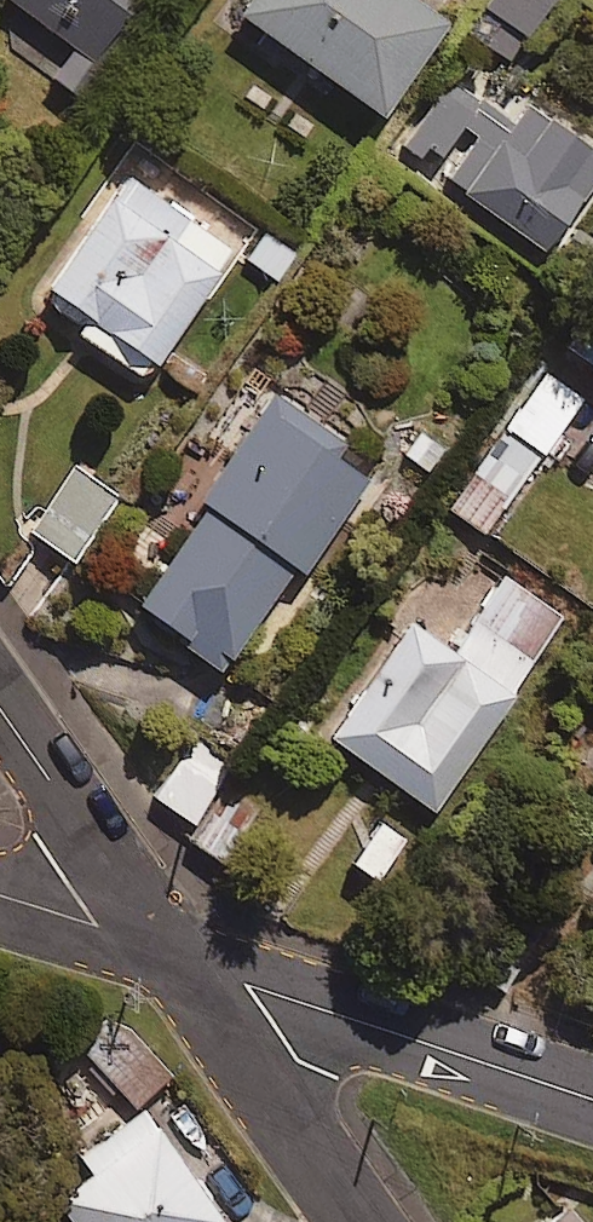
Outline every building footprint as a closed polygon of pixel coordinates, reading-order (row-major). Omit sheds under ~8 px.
[(85,55),(127,0),(12,0),(85,55)] [(230,8),(374,110),(440,18),(414,0),(236,0),(230,8)] [(559,0),(492,0),(537,42),(568,9),(559,0)] [(105,75),(71,47),(50,74),(84,102),(105,75)] [(425,143),(454,164),(444,178),(537,246),(592,170),(592,151),(524,99),(508,121),(446,76),(397,143),(415,157),(425,143)] [(227,250),(122,174),(37,290),(78,319),(72,327),(137,374),(227,250)] [(300,249),(262,224),(237,261),(275,286),(300,249)] [(567,345),(592,364),(592,309),(567,345)] [(579,399),(543,371),(443,503),(479,531),(579,399)] [(298,568),(366,476),(335,453),(341,445),(270,393),(191,500),(201,507),(286,569),(291,562),(298,568)] [(575,458),(592,471),(592,432),(575,458)] [(117,496),(77,466),(29,530),(69,560),(117,496)] [(286,569),(201,507),(132,600),(217,663),(286,569)] [(561,616),(502,574),(448,649),(405,618),(324,733),(426,806),(561,616)] [(229,774),(202,751),(162,799),(189,822),(229,774)] [(168,1072),(108,1011),(72,1046),(132,1107),(168,1072)] [(217,1219),(141,1109),(75,1155),(80,1163),(42,1190),(65,1221),(213,1221),(217,1219)] [(563,1207),(546,1221),(576,1221),(563,1207)]
